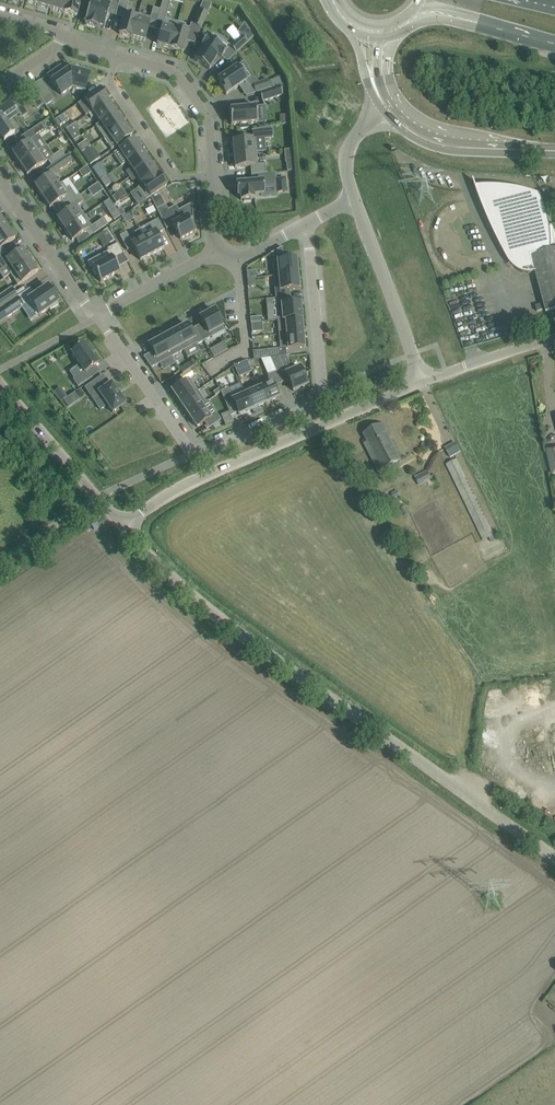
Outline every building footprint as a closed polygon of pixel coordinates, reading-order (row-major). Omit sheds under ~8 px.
[(52,9),(54,0),(41,0),(39,6),(52,9)] [(64,13),(67,0),(54,0),(52,9),(64,13)] [(64,13),(77,16),(81,0),(67,0),(64,13)] [(104,28),(110,6),(91,0),(85,22),(86,22),(85,25),(97,28),(98,26),(104,28)] [(119,34),(132,38),(138,15),(126,11),(129,3),(120,0),(119,4),(115,16),(123,19),(119,34)] [(170,0),(163,0),(160,10),(158,20),(165,22),(171,0),(170,0)] [(138,15),(132,38),(144,41),(149,27),(155,29),(158,20),(160,10),(153,8),(150,18),(138,15)] [(208,14),(199,10),(193,25),(201,28),(208,14)] [(157,45),(170,49),(175,30),(176,30),(178,22),(173,21),(171,26),(163,24),(157,45)] [(175,30),(170,49),(183,52),(190,28),(185,27),(183,32),(176,30),(175,30)] [(248,42),(242,36),(230,47),(236,53),(237,53),(248,43),(247,43),(248,42)] [(206,38),(201,46),(203,47),(194,60),(209,70),(213,63),(215,65),(220,58),(221,59),(227,50),(208,38),(208,39),(206,38)] [(48,75),(61,95),(72,87),(85,91),(90,74),(79,71),(78,71),(78,72),(74,71),(75,70),(74,70),(69,69),(65,72),(61,66),(48,75)] [(235,68),(234,66),(226,72),(227,73),(218,80),(222,86),(220,87),(226,95),(246,81),(237,67),(235,68)] [(253,85),(256,93),(270,89),(268,80),(253,85)] [(40,81),(32,86),(33,88),(41,99),(49,94),(40,81)] [(259,93),(262,102),(283,95),(280,86),(260,92),(260,93),(259,93)] [(33,88),(25,93),(33,105),(41,99),(33,88)] [(85,110),(88,114),(108,101),(100,89),(85,100),(89,107),(85,110)] [(5,119),(17,111),(10,101),(0,108),(0,135),(4,141),(14,134),(5,119)] [(95,116),(100,123),(116,113),(108,101),(88,114),(91,119),(95,116)] [(241,126),(241,128),(248,128),(248,125),(248,124),(257,123),(256,107),(247,108),(247,107),(246,107),(239,108),(238,108),(229,109),(231,126),(240,125),(240,126),(241,126)] [(95,126),(104,138),(124,124),(116,113),(100,123),(95,126)] [(26,133),(31,140),(45,130),(40,123),(26,133)] [(124,124),(104,138),(112,150),(132,136),(124,124)] [(255,131),(255,139),(273,138),(273,129),(255,131)] [(233,141),(234,155),(257,153),(255,139),(233,141)] [(20,164),(38,151),(31,140),(19,149),(18,148),(13,152),(12,153),(20,164)] [(119,150),(127,162),(142,152),(134,140),(119,150)] [(96,160),(88,148),(82,152),(90,163),(96,160)] [(46,162),(39,151),(38,151),(20,164),(27,175),(46,162)] [(61,151),(47,160),(52,167),(57,163),(66,157),(61,151)] [(126,172),(130,177),(150,163),(142,152),(127,162),(131,168),(126,172)] [(251,167),(251,175),(269,174),(268,164),(258,165),(257,153),(234,155),(235,168),(251,167)] [(66,157),(57,163),(60,168),(72,160),(68,155),(66,157)] [(138,178),(143,185),(143,186),(158,175),(150,163),(130,177),(133,181),(138,178)] [(91,171),(87,166),(80,171),(84,177),(91,171)] [(263,186),(277,185),(276,173),(269,174),(251,175),(252,182),(237,183),(238,197),(240,197),(241,200),(244,200),(244,202),(251,201),(251,199),(254,199),(254,195),(264,194),(263,186)] [(35,186),(42,197),(58,186),(58,185),(51,175),(47,178),(35,186)] [(143,186),(143,185),(138,188),(146,200),(151,197),(157,193),(166,187),(158,175),(143,186)] [(111,182),(106,176),(101,179),(106,186),(111,182)] [(103,188),(98,182),(91,187),(95,193),(103,188)] [(62,199),(66,205),(77,198),(76,197),(69,187),(66,189),(62,183),(58,185),(58,186),(42,197),(50,208),(62,199)] [(545,206),(540,195),(531,192),(525,190),(520,189),(516,188),(513,187),(507,187),(499,186),(493,186),(488,186),(482,186),(476,187),(478,193),(480,200),(489,221),(491,226),(498,240),(503,251),(509,261),(511,264),(514,267),(518,270),(520,271),(523,272),(528,273),(531,274),(531,273),(536,272),(544,304),(536,306),(537,312),(546,310),(546,312),(554,310),(554,225),(550,226),(545,206)] [(191,204),(179,211),(176,206),(168,210),(160,195),(159,195),(157,193),(151,197),(166,230),(173,226),(180,239),(195,232),(191,225),(193,224),(193,225),(194,225),(192,203),(191,203),(191,204)] [(57,219),(65,230),(85,216),(77,206),(83,202),(79,195),(76,197),(77,198),(66,205),(70,210),(57,219)] [(110,199),(103,204),(114,220),(120,216),(110,199)] [(127,223),(135,220),(132,213),(124,217),(127,223)] [(85,216),(65,230),(72,241),(86,232),(89,237),(108,225),(104,218),(92,227),(85,216)] [(141,236),(142,238),(143,237),(152,255),(164,248),(157,235),(164,231),(158,219),(145,227),(148,232),(141,236)] [(6,253),(2,247),(15,239),(7,228),(0,233),(0,257),(6,253)] [(107,231),(102,234),(109,245),(114,242),(107,231)] [(143,237),(142,238),(132,243),(126,233),(120,236),(127,251),(133,248),(140,261),(152,255),(143,237)] [(107,249),(108,251),(87,262),(96,276),(97,276),(100,282),(120,272),(114,260),(124,255),(117,244),(107,249)] [(272,253),(273,261),(272,262),(273,276),(274,276),(298,274),(296,259),(283,261),(282,248),(272,253)] [(13,271),(14,272),(30,261),(22,250),(10,258),(6,253),(0,257),(0,272),(10,266),(13,271)] [(14,272),(13,271),(10,274),(18,285),(38,272),(30,261),(14,272)] [(272,291),(273,299),(287,298),(286,290),(299,289),(298,274),(274,276),(275,291),(272,291)] [(28,299),(39,316),(50,308),(50,309),(58,305),(57,303),(58,302),(47,286),(28,299)] [(0,296),(0,309),(17,297),(11,288),(0,296)] [(6,319),(24,306),(17,297),(0,309),(0,310),(6,319)] [(276,306),(278,320),(302,318),(300,303),(287,304),(287,298),(273,299),(273,306),(276,306)] [(203,323),(196,327),(204,341),(224,330),(214,310),(200,317),(203,323)] [(302,318),(278,320),(279,335),(303,333),(302,318)] [(174,332),(184,351),(196,344),(198,346),(205,343),(204,341),(196,327),(190,330),(187,324),(174,332)] [(162,338),(172,357),(184,351),(174,332),(162,338)] [(273,350),(274,358),(288,357),(287,349),(304,348),(303,333),(279,335),(280,350),(273,350)] [(159,364),(172,357),(162,338),(149,345),(159,364)] [(226,341),(212,349),(216,357),(230,349),(226,341)] [(73,380),(78,387),(93,377),(88,371),(98,364),(84,344),(70,353),(84,372),(73,380)] [(234,366),(239,378),(252,372),(247,361),(234,366)] [(276,372),(282,384),(288,381),(293,391),(307,385),(299,365),(285,371),(284,368),(276,372)] [(274,387),(282,384),(276,372),(268,375),(269,378),(257,383),(266,403),(278,398),(274,387)] [(189,378),(172,391),(180,403),(198,391),(189,378)] [(90,395),(97,390),(102,398),(95,403),(100,410),(107,405),(112,413),(126,404),(111,383),(102,390),(96,380),(85,388),(90,395)] [(257,383),(244,389),(252,409),(266,403),(257,383)] [(60,388),(55,392),(62,401),(63,400),(67,398),(60,388)] [(252,409),(244,389),(231,395),(229,392),(222,395),(227,407),(234,404),(239,415),(252,409)] [(198,391),(180,403),(188,415),(206,403),(206,402),(198,391)] [(67,398),(63,400),(68,408),(73,405),(68,397),(67,398)] [(206,403),(188,415),(197,428),(206,421),(210,427),(221,420),(217,414),(208,401),(206,402),(206,403)] [(363,434),(368,442),(364,444),(369,454),(379,472),(401,461),(387,434),(382,424),(363,434)] [(452,457),(463,451),(458,441),(446,447),(452,457)] [(554,474),(554,447),(545,449),(551,474),(554,474)] [(449,463),(482,541),(494,536),(460,458),(449,463)] [(415,478),(420,486),(431,479),(427,471),(415,478)]
